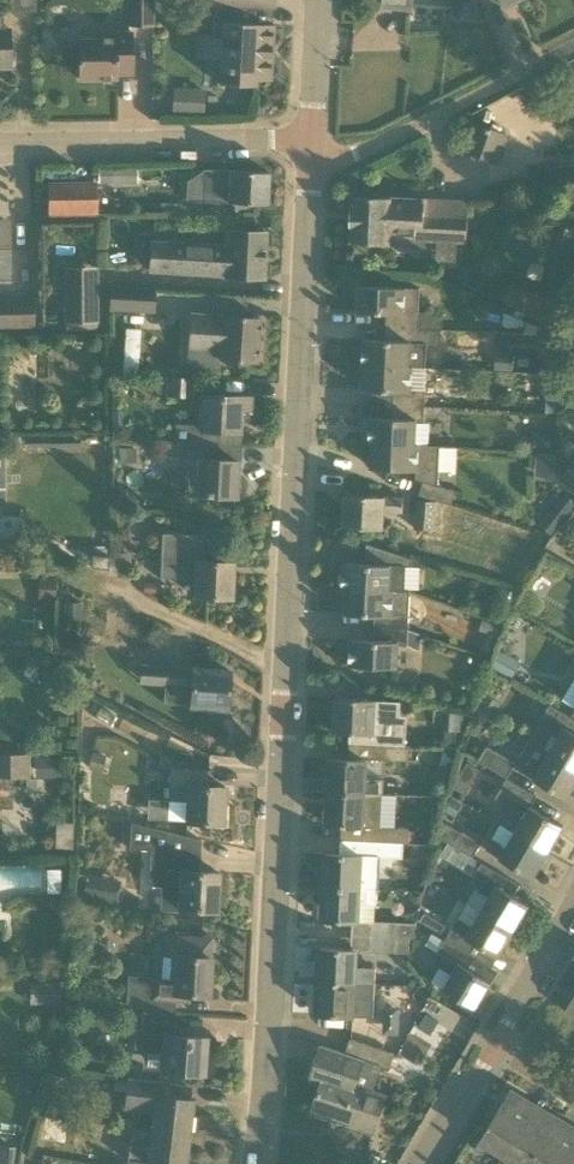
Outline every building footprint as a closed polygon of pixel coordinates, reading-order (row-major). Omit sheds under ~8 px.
[(37,11),(36,0),(10,0),(10,12),(37,11)] [(127,26),(154,26),(154,0),(127,0),(127,26)] [(223,16),(242,17),(242,10),(246,6),(263,7),(264,4),(276,5),(276,0),(200,0),(200,5),(224,6),(223,16)] [(456,15),(473,17),(475,0),(457,0),(456,15)] [(223,16),(219,82),(219,83),(255,85),(256,79),(271,80),(272,54),(270,54),(270,45),(272,45),(274,24),(272,24),(273,9),(276,9),(276,5),(264,4),(263,7),(246,6),(242,10),(242,17),(223,16)] [(10,66),(9,28),(3,29),(3,15),(0,15),(0,67),(10,66)] [(114,38),(78,38),(79,79),(117,78),(116,74),(132,74),(132,31),(114,31),(114,38)] [(173,99),(173,114),(204,114),(204,89),(188,89),(188,99),(173,99)] [(490,127),(473,121),(462,150),(500,165),(512,134),(507,133),(510,124),(494,117),(490,127)] [(138,169),(103,169),(103,183),(110,183),(138,183),(138,169)] [(267,204),(268,172),(204,169),(202,201),(234,202),(254,203),(267,204)] [(95,212),(94,183),(50,184),(50,185),(51,201),(51,213),(95,212)] [(40,185),(40,201),(51,201),(50,185),(40,185)] [(351,242),(389,243),(426,244),(426,238),(438,238),(437,262),(457,263),(458,239),(467,240),(470,201),(354,195),(351,242)] [(254,213),(254,203),(234,202),(233,212),(254,213)] [(263,278),(264,231),(228,229),(227,245),(153,240),(151,270),(261,278),(263,278)] [(11,279),(11,250),(0,250),(0,279),(11,279)] [(155,313),(156,286),(110,284),(108,310),(155,313)] [(358,312),(387,313),(386,327),(418,328),(420,288),(360,285),(358,312)] [(533,311),(538,292),(521,287),(516,306),(533,311)] [(66,292),(66,323),(96,323),(96,292),(66,292)] [(34,323),(34,299),(0,299),(0,323),(34,323)] [(419,309),(418,341),(441,341),(442,310),(419,309)] [(505,311),(504,327),(525,328),(526,321),(505,311)] [(190,341),(189,348),(220,350),(219,358),(220,359),(221,359),(257,361),(259,329),(260,318),(191,314),(190,327),(190,341)] [(364,339),(363,364),(366,364),(426,367),(427,345),(427,342),(417,341),(418,328),(386,327),(385,340),(364,339)] [(499,352),(499,366),(512,367),(513,353),(499,352)] [(393,405),(424,406),(426,367),(363,364),(363,365),(366,365),(365,390),(394,391),(393,405)] [(547,374),(546,398),(562,399),(563,375),(547,374)] [(166,375),(165,396),(193,398),(194,377),(166,375)] [(198,444),(237,446),(238,432),(239,417),(249,418),(250,396),(200,393),(199,425),(175,424),(174,442),(198,444)] [(370,431),(369,442),(373,443),(419,445),(429,445),(430,423),(423,423),(424,406),(393,405),(393,418),(370,417),(370,431)] [(535,433),(534,447),(550,447),(550,434),(535,433)] [(372,468),(418,470),(417,479),(424,481),(419,495),(452,505),(456,491),(440,486),(441,446),(429,445),(419,445),(373,443),(372,468)] [(187,494),(235,496),(237,469),(236,469),(236,462),(237,462),(237,446),(198,444),(196,472),(188,471),(187,494)] [(118,448),(118,462),(135,462),(135,448),(118,448)] [(556,453),(535,452),(534,478),(555,478),(556,453)] [(565,477),(573,483),(573,463),(565,477)] [(404,497),(347,494),(345,526),(383,528),(384,511),(403,512),(404,497)] [(573,508),(573,501),(566,494),(540,524),(552,535),(573,508)] [(441,502),(417,500),(415,529),(439,530),(441,502)] [(162,534),(161,577),(195,579),(194,596),(232,598),(233,566),(234,562),(201,560),(202,535),(162,534)] [(130,578),(133,553),(120,552),(122,537),(111,536),(109,556),(108,568),(107,576),(130,578)] [(343,588),(411,591),(411,590),(406,590),(407,566),(413,566),(413,560),(397,554),(367,544),(366,563),(344,562),(343,588)] [(109,556),(92,554),(91,567),(108,568),(109,556)] [(39,577),(38,599),(53,600),(54,578),(39,577)] [(156,593),(157,584),(146,583),(145,592),(156,593)] [(498,584),(494,595),(508,601),(512,590),(498,584)] [(374,628),(409,630),(410,613),(411,591),(343,588),(343,589),(347,589),(346,614),(375,614),(374,628)] [(64,602),(63,621),(81,621),(81,603),(64,602)] [(484,618),(480,630),(487,632),(497,636),(501,624),(484,618)] [(408,645),(409,630),(374,628),(374,639),(352,639),(351,665),(398,667),(399,645),(408,645)] [(512,680),(522,662),(501,650),(491,668),(512,680)] [(164,690),(163,703),(191,705),(227,708),(230,670),(193,667),(193,668),(166,666),(164,685),(164,690)] [(477,709),(494,719),(502,703),(486,694),(477,709)] [(400,717),(401,701),(375,700),(375,699),(337,697),(335,732),(351,732),(350,742),(392,744),(393,717),(400,717)] [(52,700),(52,715),(74,715),(74,700),(52,700)] [(542,730),(544,731),(558,739),(550,753),(573,767),(573,718),(550,704),(544,715),(549,718),(542,730)] [(442,711),(441,730),(461,731),(462,713),(442,711)] [(520,756),(527,760),(520,771),(567,798),(573,788),(573,787),(573,767),(550,753),(529,741),(520,756)] [(384,779),(366,778),(367,758),(409,760),(409,745),(392,744),(350,742),(349,759),(330,758),(329,791),(328,791),(328,792),(383,794),(384,779)] [(487,746),(479,760),(508,777),(514,767),(516,763),(487,746)] [(29,777),(29,751),(0,751),(0,777),(29,777)] [(91,753),(88,768),(101,772),(105,756),(91,753)] [(46,757),(46,778),(58,778),(58,757),(46,757)] [(167,821),(223,823),(225,786),(208,785),(209,770),(170,767),(167,821)] [(522,822),(515,833),(548,852),(564,825),(530,806),(537,794),(508,777),(496,797),(512,806),(507,814),(522,822)] [(457,779),(452,787),(466,795),(471,787),(457,779)] [(329,792),(327,825),(342,825),(342,839),(404,842),(408,842),(410,842),(410,831),(410,828),(382,826),(383,794),(328,792),(329,792)] [(452,799),(446,810),(456,816),(462,805),(452,799)] [(131,823),(130,849),(151,850),(149,885),(162,886),(161,908),(161,910),(178,911),(178,909),(179,909),(216,910),(217,903),(218,872),(199,871),(184,870),(185,851),(185,836),(177,834),(151,828),(131,823)] [(439,837),(449,842),(453,844),(460,831),(447,823),(439,837)] [(548,852),(515,833),(507,847),(493,839),(486,850),(501,858),(501,859),(533,878),(548,852)] [(323,885),(323,887),(378,889),(378,879),(380,857),(403,858),(404,853),(404,842),(342,839),(341,850),(341,854),(326,853),(324,885),(323,885)] [(404,842),(404,853),(432,855),(433,844),(415,843),(410,842),(408,842),(404,842)] [(449,842),(442,855),(453,861),(461,849),(453,844),(449,842)] [(504,875),(483,862),(476,873),(483,877),(476,889),(490,897),(482,912),(514,930),(530,904),(497,885),(504,875)] [(85,875),(81,899),(118,905),(122,881),(85,875)] [(322,919),(353,921),(352,935),(386,937),(410,938),(413,938),(418,923),(376,921),(359,920),(360,903),(377,905),(378,889),(323,887),(324,887),(322,919)] [(423,903),(424,892),(411,891),(411,896),(416,903),(423,903)] [(82,917),(82,924),(85,928),(91,929),(97,926),(99,920),(97,915),(91,911),(85,913),(82,917)] [(454,927),(446,940),(470,953),(476,943),(499,957),(502,952),(505,946),(512,934),(514,930),(482,912),(473,926),(459,918),(454,927)] [(127,976),(126,1004),(142,1007),(175,1015),(175,1010),(174,1010),(175,993),(208,995),(211,957),(210,957),(212,938),(162,936),(161,955),(175,956),(174,979),(160,978),(127,976)] [(386,937),(385,951),(409,953),(410,938),(386,937)] [(476,957),(470,953),(446,940),(439,953),(446,957),(440,966),(454,974),(445,990),(477,1008),(492,981),(469,968),(476,957)] [(309,997),(309,946),(299,945),(299,997),(309,997)] [(319,980),(318,980),(318,981),(376,983),(376,968),(358,967),(359,950),(352,949),(321,948),(320,977),(319,980)] [(318,1014),(355,1016),(356,1000),(375,1001),(376,983),(318,981),(318,982),(319,982),(318,1014)] [(29,1006),(42,1005),(61,1005),(60,982),(29,983),(29,1006)] [(70,995),(69,1008),(76,1009),(82,1004),(82,997),(70,995)] [(566,1010),(573,1015),(573,997),(566,1010)] [(384,1004),(383,1032),(399,1032),(399,1004),(384,1004)] [(162,1071),(203,1073),(205,1037),(173,1035),(175,1015),(142,1007),(140,1030),(136,1029),(135,1048),(163,1050),(162,1071)] [(426,1013),(418,1026),(431,1034),(439,1021),(426,1013)] [(347,1053),(364,1059),(391,1068),(396,1053),(352,1038),(347,1053)] [(313,1110),(375,1131),(386,1095),(356,1086),(364,1059),(347,1053),(321,1045),(312,1073),(324,1077),(313,1110)] [(68,1078),(47,1072),(41,1093),(62,1099),(68,1078)] [(153,1112),(151,1129),(188,1134),(192,1099),(158,1095),(160,1082),(127,1078),(123,1107),(133,1109),(153,1112)] [(488,1147),(504,1156),(532,1108),(520,1101),(523,1096),(511,1089),(475,1149),(484,1154),(488,1147)] [(556,1116),(547,1111),(544,1116),(532,1108),(504,1156),(517,1163),(528,1163),(556,1116)] [(556,1116),(528,1163),(561,1163),(573,1142),(573,1133),(567,1129),(570,1124),(556,1116)] [(127,1161),(150,1163),(185,1163),(188,1134),(151,1129),(149,1146),(129,1144),(127,1161)] [(561,1163),(573,1163),(573,1142),(561,1163)] [(16,1147),(0,1144),(0,1163),(13,1163),(16,1147)] [(371,1156),(369,1162),(376,1163),(378,1158),(371,1156)]
